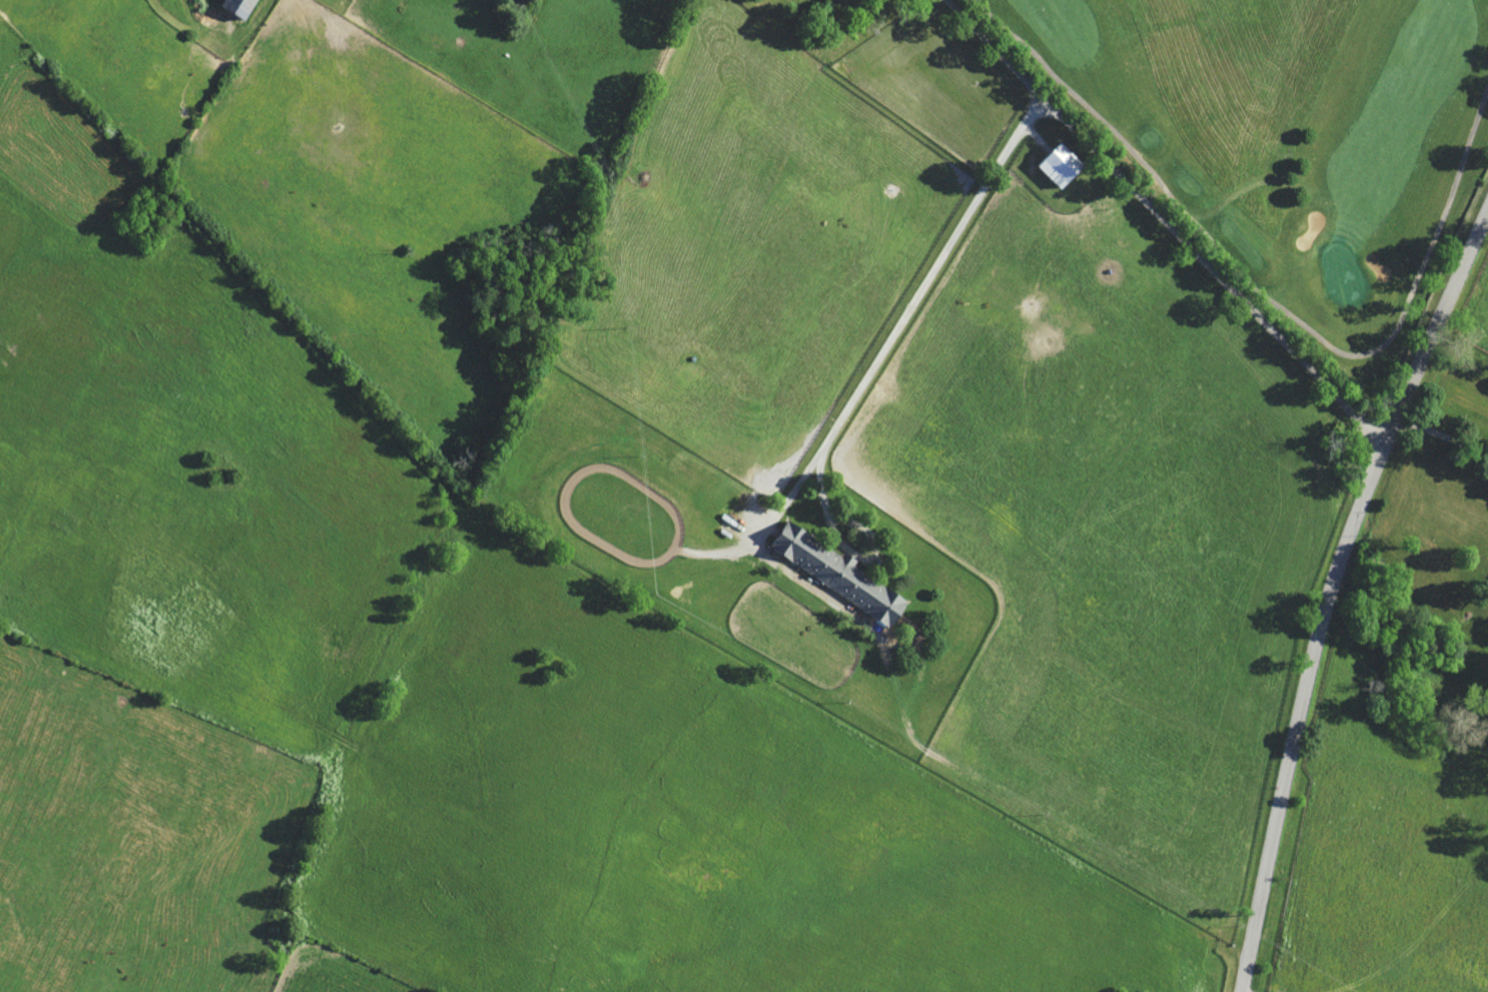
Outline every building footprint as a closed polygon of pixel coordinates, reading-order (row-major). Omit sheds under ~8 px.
[(252,23),(266,0),(233,0),(228,8),(252,23)] [(1044,168),(1069,191),(1092,167),(1067,143),(1044,168)] [(774,549),(897,632),(916,605),(858,566),(861,561),(850,554),(847,558),(793,521),(774,549)]
